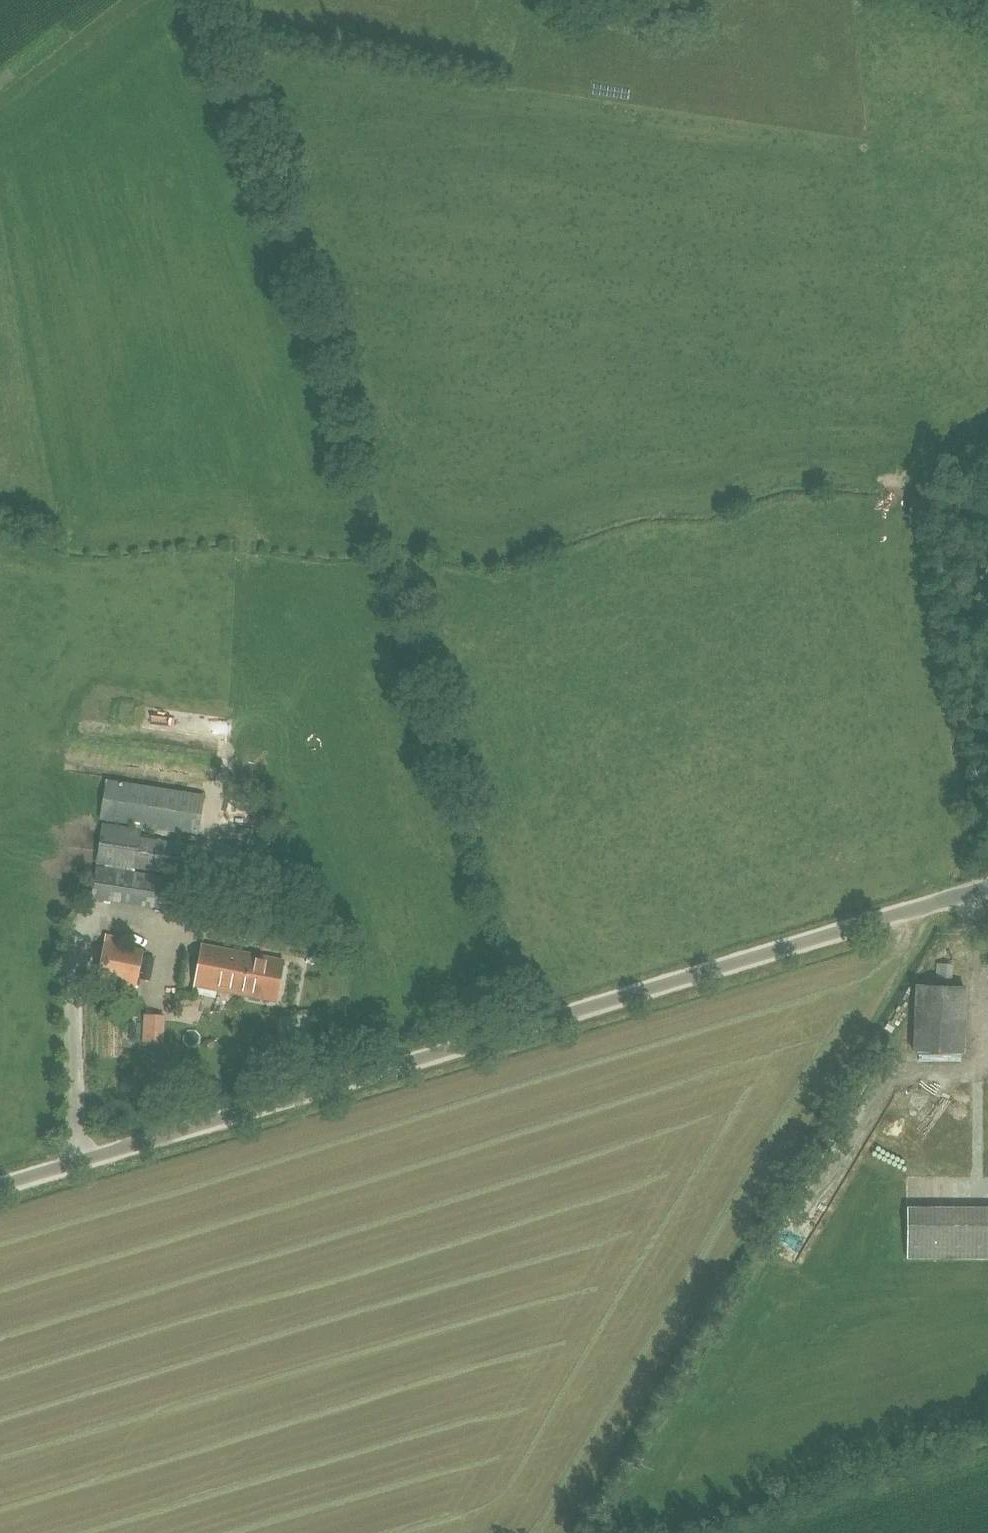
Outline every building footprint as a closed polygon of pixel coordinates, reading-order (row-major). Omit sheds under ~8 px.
[(203,796),(107,781),(101,819),(197,834),(203,796)] [(191,876),(195,846),(140,838),(140,831),(102,825),(97,863),(191,876)] [(236,845),(216,844),(215,861),(235,862),(236,845)] [(96,867),(92,897),(174,909),(178,879),(96,867)] [(107,934),(105,943),(98,978),(137,986),(144,950),(120,946),(121,937),(107,934)] [(284,960),(204,945),(196,986),(276,1001),(284,960)] [(953,965),(937,964),(936,980),(951,981),(953,965)] [(916,986),(914,1051),(963,1053),(965,988),(916,986)] [(165,1041),(166,1014),(144,1014),(144,1041),(165,1041)] [(910,1207),(910,1260),(987,1260),(987,1207),(910,1207)]
